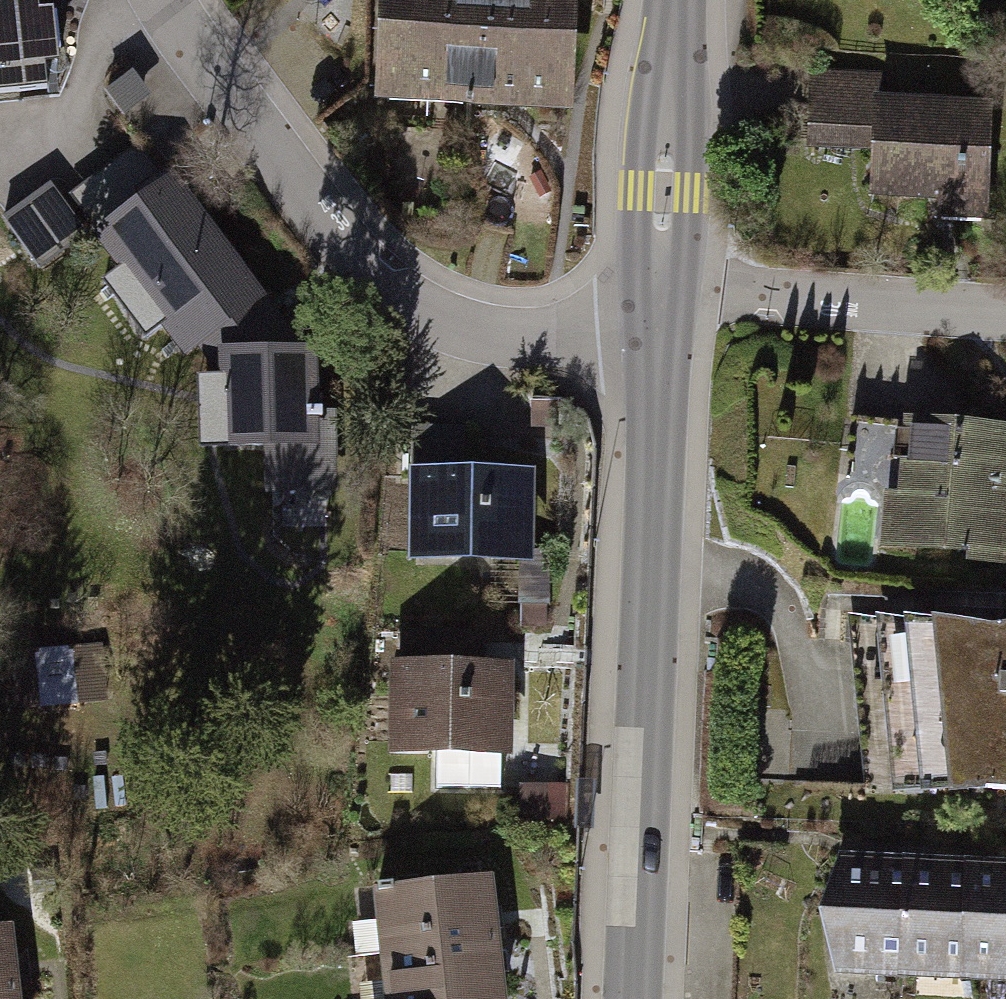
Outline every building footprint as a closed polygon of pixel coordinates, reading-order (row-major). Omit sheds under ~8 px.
[(47,87),(38,0),(0,0),(0,92),(47,87)] [(389,92),(562,101),(566,0),(394,0),(389,92)] [(151,95),(133,69),(105,91),(124,115),(151,95)] [(880,77),(814,75),(812,118),(875,120),(873,191),(984,194),(987,106),(879,103),(880,77)] [(495,169),(496,211),(538,209),(537,168),(495,169)] [(135,191),(144,203),(163,188),(154,176),(135,191)] [(81,224),(50,181),(2,216),(33,259),(81,224)] [(186,350),(198,341),(254,299),(243,284),(248,280),(172,182),(163,188),(144,203),(99,237),(186,350)] [(294,352),(254,299),(198,341),(225,378),(227,445),(269,444),(270,486),(331,485),(330,414),(321,415),(321,410),(312,410),(311,351),(294,352)] [(922,503),(919,544),(970,548),(969,557),(1001,560),(1005,496),(1005,431),(912,422),(905,501),(922,503)] [(465,425),(411,425),(410,477),(420,477),(420,519),(414,519),(414,528),(419,528),(419,551),(520,553),(522,553),(522,551),(523,480),(464,479),(465,425)] [(547,603),(547,551),(522,551),(522,553),(520,553),(521,601),(526,602),(547,603)] [(547,603),(526,602),(525,625),(547,625),(547,603)] [(930,783),(937,625),(871,622),(864,780),(930,783)] [(995,787),(1001,628),(937,625),(930,783),(995,787)] [(1001,628),(995,787),(1005,788),(1005,628),(1001,628)] [(481,632),(403,631),(403,670),(401,670),(400,743),(438,743),(437,786),(500,787),(502,672),(480,672),(481,632)] [(103,678),(100,646),(11,654),(14,686),(34,684),(35,704),(85,700),(83,679),(103,678)] [(546,817),(546,787),(523,787),(524,817),(546,817)] [(569,787),(546,787),(546,817),(569,817),(569,787)] [(882,874),(842,872),(828,908),(837,954),(865,955),(878,964),(906,964),(910,867),(882,865),(882,874)] [(974,870),(910,867),(906,964),(969,968),(974,870)] [(974,870),(969,968),(999,968),(1005,964),(1005,878),(1001,878),(1001,871),(974,870)] [(379,890),(386,951),(494,939),(487,878),(379,890)] [(0,928),(0,991),(14,989),(7,928),(0,928)] [(392,998),(501,998),(494,939),(386,951),(392,998)] [(0,991),(0,998),(15,998),(14,989),(0,991)]
